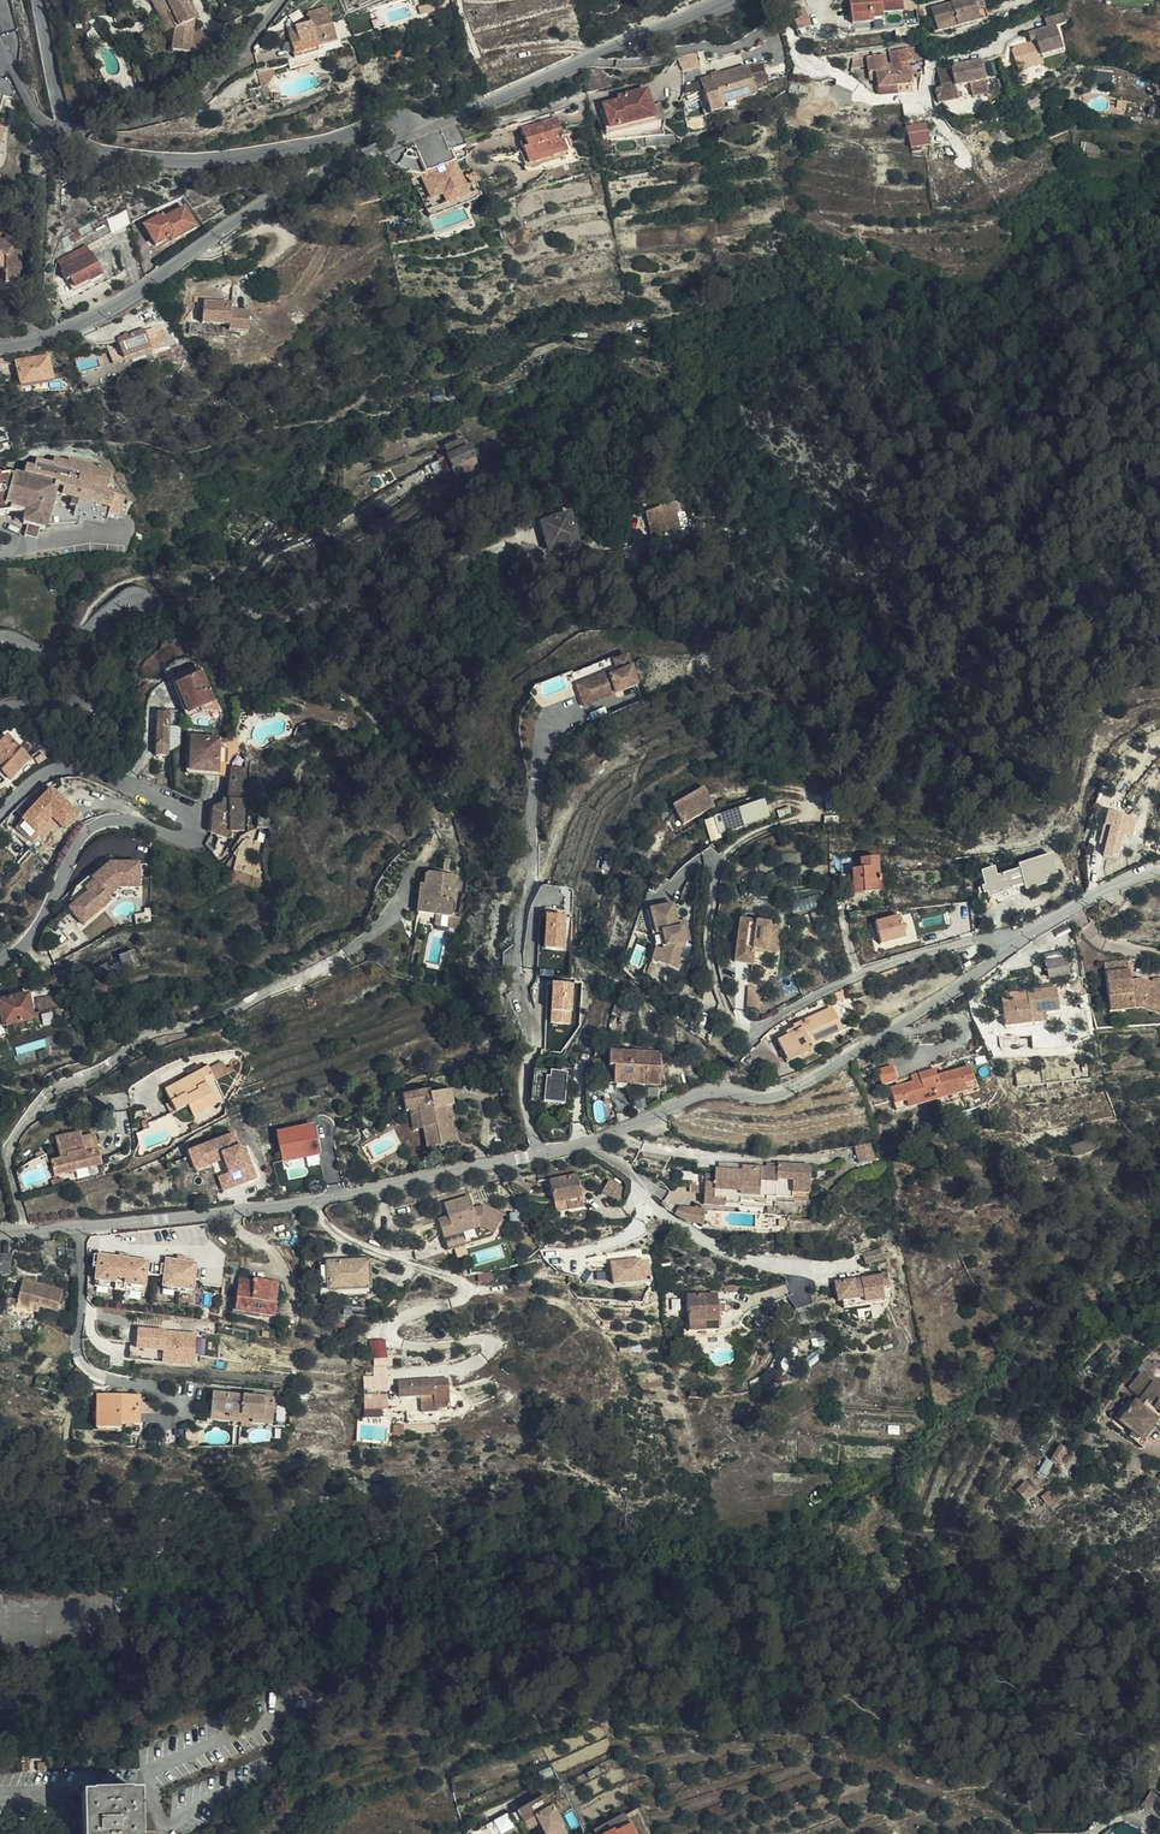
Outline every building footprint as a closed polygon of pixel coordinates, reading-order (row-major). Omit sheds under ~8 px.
[(178,27),(164,0),(162,0),(158,1),(153,4),(168,32),(178,27)] [(178,27),(175,49),(213,54),(216,41),(211,40),(212,33),(195,31),(197,19),(188,3),(191,2),(190,0),(164,0),(178,27)] [(188,3),(197,19),(203,16),(193,0),(191,2),(188,3)] [(845,19),(865,17),(865,12),(875,10),(874,5),(894,2),(894,0),(842,0),(845,19)] [(949,20),(971,15),(969,3),(978,0),(977,0),(924,0),(926,8),(927,19),(948,13),(949,20)] [(969,3),(971,15),(980,13),(978,0),(969,3)] [(1021,50),(1036,44),(1034,39),(1052,31),(1043,8),(1053,4),(1052,0),(1031,0),(1033,10),(1022,14),(1025,23),(1018,25),(1000,32),(1006,48),(1019,43),(1021,50)] [(790,6),(794,26),(807,22),(802,3),(790,6)] [(328,6),(307,9),(308,15),(291,17),(291,25),(287,26),(282,34),(284,52),(313,48),(313,42),(333,39),(328,6)] [(925,25),(949,20),(948,13),(927,19),(926,8),(922,10),(925,25)] [(1025,23),(1022,14),(1016,17),(1018,25),(1025,23)] [(919,53),(917,41),(889,45),(889,50),(891,63),(893,63),(897,78),(910,76),(910,68),(920,67),(919,53)] [(1008,56),(1021,50),(1019,43),(1006,48),(1008,56)] [(870,53),(871,65),(878,65),(879,80),(897,78),(893,63),(891,63),(886,64),(884,50),(870,53)] [(947,64),(946,59),(931,64),(931,70),(946,68),(947,79),(937,80),(938,84),(932,86),(935,96),(955,90),(952,79),(965,75),(967,84),(983,81),(973,50),(959,54),(961,60),(947,64)] [(959,54),(946,59),(947,64),(961,60),(959,54)] [(766,55),(749,60),(755,83),(773,78),(766,55)] [(755,83),(749,60),(701,73),(711,110),(748,100),(747,94),(757,91),(755,83)] [(245,80),(252,80),(257,72),(258,69),(257,67),(256,66),(244,66),(245,80)] [(946,68),(931,70),(931,80),(937,80),(947,79),(946,68)] [(701,81),(685,84),(687,98),(703,95),(701,81)] [(608,123),(654,112),(647,82),(616,89),(617,95),(602,99),(608,123)] [(527,140),(520,142),(526,159),(567,147),(557,113),(523,122),(525,134),(527,140)] [(907,120),(913,141),(921,139),(921,133),(929,132),(928,117),(907,120)] [(518,136),(520,142),(527,140),(525,134),(518,136)] [(456,163),(419,178),(429,200),(439,196),(443,206),(470,195),(456,163)] [(171,235),(197,220),(185,200),(166,211),(163,207),(145,218),(156,238),(169,230),(171,235)] [(10,288),(24,288),(23,274),(26,274),(24,254),(15,249),(17,245),(8,239),(4,246),(0,244),(0,283),(10,288)] [(59,262),(69,280),(72,278),(78,286),(93,277),(94,279),(107,271),(90,243),(59,262)] [(234,307),(247,307),(247,295),(234,295),(234,307)] [(228,327),(247,329),(249,309),(230,308),(231,299),(203,298),(202,321),(228,323),(228,327)] [(122,353),(150,345),(144,323),(116,331),(122,353)] [(16,360),(19,383),(45,379),(49,379),(46,354),(16,360)] [(45,379),(19,383),(20,389),(46,385),(45,379)] [(444,452),(463,447),(460,438),(442,443),(444,452)] [(473,466),(467,446),(463,447),(444,452),(442,453),(448,473),(456,471),(473,466)] [(9,516),(11,511),(24,516),(22,528),(47,534),(58,487),(16,473),(0,475),(0,517),(9,516)] [(668,508),(664,499),(652,503),(655,512),(668,508)] [(655,546),(682,536),(673,512),(645,522),(655,546)] [(571,519),(536,533),(550,564),(564,558),(567,564),(581,559),(571,536),(576,533),(571,519)] [(614,659),(573,676),(584,704),(594,700),(616,691),(615,688),(623,685),(625,688),(638,682),(628,657),(615,663),(614,659)] [(196,708),(217,694),(196,661),(176,674),(196,708)] [(162,722),(183,721),(181,705),(159,708),(162,722)] [(162,722),(164,739),(185,736),(183,721),(162,722)] [(18,774),(37,749),(12,730),(0,747),(0,759),(18,774)] [(234,768),(234,758),(234,736),(195,735),(194,768),(234,768)] [(185,736),(164,739),(165,751),(186,749),(185,736)] [(234,795),(229,795),(222,802),(222,816),(233,815),(233,819),(242,824),(252,821),(249,758),(234,758),(234,768),(235,790),(234,795)] [(679,817),(712,802),(703,781),(670,795),(679,817)] [(50,787),(19,823),(37,838),(52,819),(66,831),(81,814),(50,787)] [(766,816),(761,799),(711,815),(715,831),(766,816)] [(1093,844),(1096,844),(1097,834),(1110,835),(1112,811),(1094,809),(1092,833),(1093,844)] [(233,815),(222,816),(223,827),(240,831),(242,824),(233,819),(233,815)] [(463,846),(473,842),(466,824),(456,828),(463,846)] [(1097,834),(1096,844),(1095,852),(1108,853),(1110,835),(1097,834)] [(67,896),(83,914),(112,888),(109,884),(121,873),(139,874),(139,850),(112,849),(91,867),(93,869),(85,876),(87,878),(67,896)] [(843,866),(845,885),(854,884),(854,891),(879,888),(877,873),(870,873),(867,853),(850,855),(851,866),(843,866)] [(1046,876),(1058,873),(1053,854),(1018,863),(1019,870),(998,875),(995,867),(980,871),(987,897),(1048,881),(1046,876)] [(419,886),(413,922),(420,923),(422,915),(436,917),(451,918),(457,879),(427,875),(425,879),(425,886),(419,886)] [(663,934),(664,941),(681,912),(681,910),(659,912),(660,934),(663,934)] [(655,913),(657,951),(664,941),(663,934),(660,934),(659,912),(655,913)] [(664,953),(660,964),(678,970),(686,948),(685,934),(683,934),(683,927),(681,912),(664,941),(664,953)] [(809,926),(820,922),(817,912),(806,915),(809,926)] [(880,945),(906,937),(900,914),(874,922),(880,945)] [(544,950),(567,949),(566,915),(543,915),(544,950)] [(451,918),(436,917),(435,929),(450,931),(451,918)] [(727,960),(744,962),(746,950),(769,953),(771,927),(760,926),(760,923),(732,920),(727,960)] [(685,934),(686,948),(691,947),(690,926),(683,927),(683,934),(685,934)] [(664,941),(657,951),(653,962),(660,964),(664,953),(664,941)] [(126,966),(143,959),(137,947),(120,953),(126,966)] [(1033,954),(1035,962),(1054,957),(1052,950),(1033,954)] [(1054,957),(1035,962),(1039,977),(1059,971),(1054,957)] [(1159,1015),(1159,981),(1158,985),(1135,977),(1124,979),(1122,959),(1096,962),(1104,1011),(1135,1005),(1159,1015)] [(99,977),(108,970),(103,965),(95,972),(99,977)] [(887,972),(874,978),(877,986),(890,980),(887,972)] [(551,1023),(573,1023),(572,983),(550,984),(551,1023)] [(739,1007),(753,1007),(754,984),(741,984),(739,1007)] [(25,997),(22,985),(0,990),(0,1008),(1,1008),(25,997)] [(999,1034),(1025,1027),(1023,1018),(1036,1015),(1053,1010),(1046,987),(1018,995),(1020,1002),(994,1009),(999,1034)] [(25,997),(1,1008),(0,1008),(0,1017),(28,1011),(25,997)] [(1023,1018),(1025,1027),(1039,1023),(1036,1015),(1023,1018)] [(779,1068),(813,1056),(810,1050),(826,1043),(815,1016),(790,1024),(792,1030),(768,1039),(779,1068)] [(608,1070),(610,1083),(631,1081),(632,1089),(657,1087),(655,1052),(602,1056),(604,1070),(608,1070)] [(197,1088),(221,1078),(210,1059),(166,1085),(176,1103),(197,1088)] [(545,1103),(566,1104),(568,1072),(546,1071),(545,1103)] [(871,1094),(889,1090),(884,1073),(867,1077),(871,1094)] [(176,1103),(179,1108),(191,1101),(196,1110),(228,1091),(221,1078),(197,1088),(176,1103)] [(928,1078),(912,1082),(914,1093),(925,1092),(931,1090),(930,1086),(928,1078)] [(925,1092),(928,1111),(969,1102),(963,1078),(930,1086),(931,1090),(925,1092)] [(631,1081),(610,1083),(610,1091),(632,1089),(631,1081)] [(438,1145),(446,1144),(418,1096),(444,1083),(426,1085),(425,1082),(396,1086),(398,1103),(407,1103),(414,1102),(416,1123),(423,1123),(425,1142),(437,1141),(438,1145)] [(418,1096),(446,1144),(452,1143),(449,1114),(443,1114),(442,1100),(449,1099),(451,1098),(450,1082),(444,1083),(418,1096)] [(889,1120),(928,1111),(925,1092),(914,1093),(912,1082),(902,1084),(904,1092),(883,1097),(889,1120)] [(634,1102),(639,1117),(652,1112),(647,1098),(634,1102)] [(443,1114),(449,1114),(451,1113),(449,1099),(442,1100),(443,1114)] [(410,1124),(416,1123),(414,1102),(407,1103),(410,1124)] [(176,1116),(136,1127),(141,1145),(181,1134),(176,1116)] [(275,1131),(282,1162),(321,1153),(315,1123),(275,1131)] [(59,1154),(98,1142),(95,1130),(82,1133),(80,1128),(54,1135),(59,1154)] [(234,1132),(198,1147),(205,1165),(223,1158),(229,1172),(218,1176),(224,1189),(256,1176),(251,1163),(247,1164),(239,1145),(234,1132)] [(59,1154),(50,1158),(53,1173),(103,1160),(98,1142),(59,1154)] [(856,1145),(859,1162),(876,1159),(873,1142),(856,1145)] [(251,1163),(243,1144),(239,1145),(247,1164),(251,1163)] [(205,1165),(198,1147),(188,1151),(195,1169),(205,1165)] [(306,1158),(308,1166),(320,1163),(319,1156),(306,1158)] [(703,1207),(746,1207),(747,1202),(781,1202),(781,1196),(815,1196),(815,1157),(781,1157),(781,1161),(747,1161),(747,1166),(715,1166),(714,1175),(703,1175),(703,1207)] [(552,1179),(559,1200),(570,1197),(573,1206),(591,1200),(582,1171),(552,1179)] [(603,1187),(622,1193),(622,1176),(606,1171),(603,1187)] [(452,1217),(441,1220),(448,1246),(494,1235),(503,1215),(485,1204),(476,1207),(473,1193),(447,1199),(450,1212),(452,1217)] [(570,1197),(559,1200),(562,1209),(573,1206),(570,1197)] [(440,1214),(441,1220),(452,1217),(450,1212),(440,1214)] [(3,1270),(14,1272),(19,1251),(8,1249),(3,1270)] [(148,1288),(150,1259),(96,1254),(94,1284),(148,1288)] [(369,1256),(320,1263),(325,1294),(374,1287),(369,1256)] [(648,1256),(610,1260),(612,1284),(651,1281),(648,1256)] [(197,1290),(197,1259),(163,1259),(163,1291),(197,1290)] [(241,1293),(238,1307),(267,1313),(275,1277),(261,1275),(260,1280),(251,1278),(252,1273),(236,1271),(232,1292),(241,1293)] [(34,1315),(41,1316),(43,1302),(36,1302),(36,1298),(63,1302),(66,1283),(25,1276),(20,1302),(15,1301),(13,1315),(34,1319),(34,1315)] [(230,1305),(238,1307),(241,1293),(232,1292),(230,1305)] [(880,1302),(878,1292),(826,1301),(830,1318),(835,1317),(837,1326),(879,1318),(875,1303),(880,1302)] [(691,1296),(692,1303),(704,1301),(722,1299),(722,1293),(691,1296)] [(704,1301),(692,1303),(693,1325),(713,1323),(724,1322),(722,1299),(704,1301)] [(713,1323),(693,1325),(694,1333),(713,1332),(713,1323)] [(136,1350),(162,1351),(162,1364),(196,1366),(197,1330),(137,1328),(136,1350)] [(363,1354),(379,1354),(379,1337),(364,1338),(363,1354)] [(1114,1404),(1099,1422),(1120,1441),(1135,1423),(1148,1414),(1146,1404),(1152,1398),(1124,1375),(1111,1390),(1122,1400),(1117,1407),(1114,1404)] [(431,1401),(403,1403),(403,1412),(439,1410),(439,1406),(450,1405),(448,1377),(429,1378),(394,1380),(395,1397),(430,1394),(431,1401)] [(265,1414),(264,1420),(279,1421),(281,1393),(222,1387),(220,1405),(238,1406),(237,1411),(265,1414)] [(111,1432),(140,1429),(139,1422),(156,1421),(153,1392),(107,1395),(111,1432)] [(1095,1419),(1099,1422),(1114,1404),(1110,1401),(1095,1419)] [(219,1415),(264,1420),(265,1414),(237,1411),(238,1406),(220,1405),(219,1415)] [(1028,1484),(1019,1493),(1026,1500),(1035,1492),(1028,1484)] [(593,1774),(585,1778),(587,1784),(596,1780),(593,1774)] [(140,1794),(81,1796),(83,1833),(141,1833),(140,1794)] [(1140,1809),(1153,1817),(1159,1805),(1159,1802),(1149,1795),(1140,1809)] [(521,1811),(532,1833),(543,1828),(546,1833),(568,1833),(549,1796),(521,1811)] [(624,1816),(603,1828),(606,1833),(634,1833),(624,1816)]
